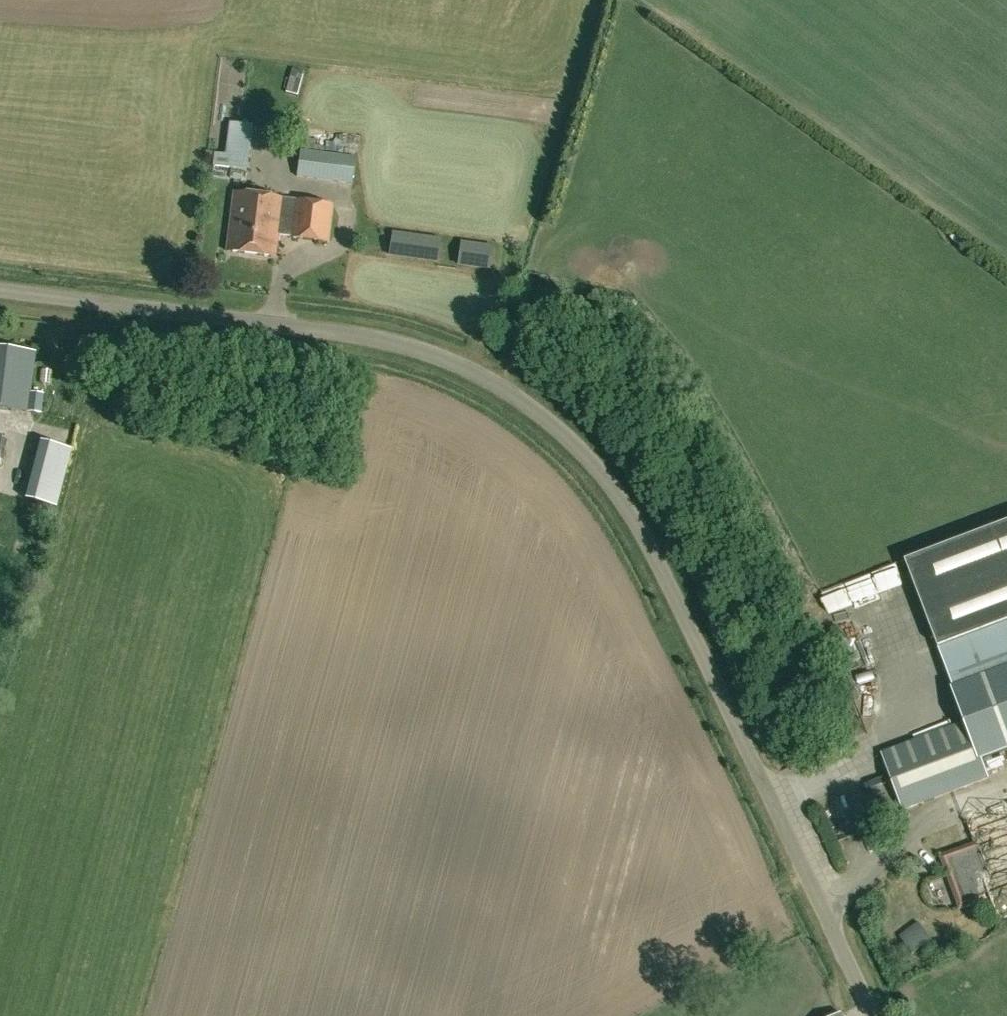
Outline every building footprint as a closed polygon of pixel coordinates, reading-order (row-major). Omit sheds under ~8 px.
[(252,126),(229,123),(225,154),(214,153),(213,166),(247,170),(252,126)] [(352,184),(356,157),(300,150),(297,177),(352,184)] [(278,235),(327,241),(331,205),(234,193),(227,252),(275,257),(278,235)] [(391,231),(388,254),(437,261),(440,238),(391,231)] [(460,240),(456,263),(489,268),(492,245),(460,240)] [(42,394),(29,392),(34,352),(0,348),(0,409),(40,414),(42,394)] [(36,459),(32,478),(63,485),(68,467),(36,459)] [(1006,669),(1006,524),(907,561),(956,688),(1006,669)] [(966,722),(884,753),(906,810),(989,778),(981,758),(1006,749),(1006,669),(956,688),(954,688),(967,722),(966,722)] [(1006,910),(1006,805),(966,820),(976,849),(947,859),(959,892),(971,887),(975,899),(985,895),(989,892),(996,914),(1006,910)] [(899,937),(912,954),(931,939),(919,922),(899,937)]
